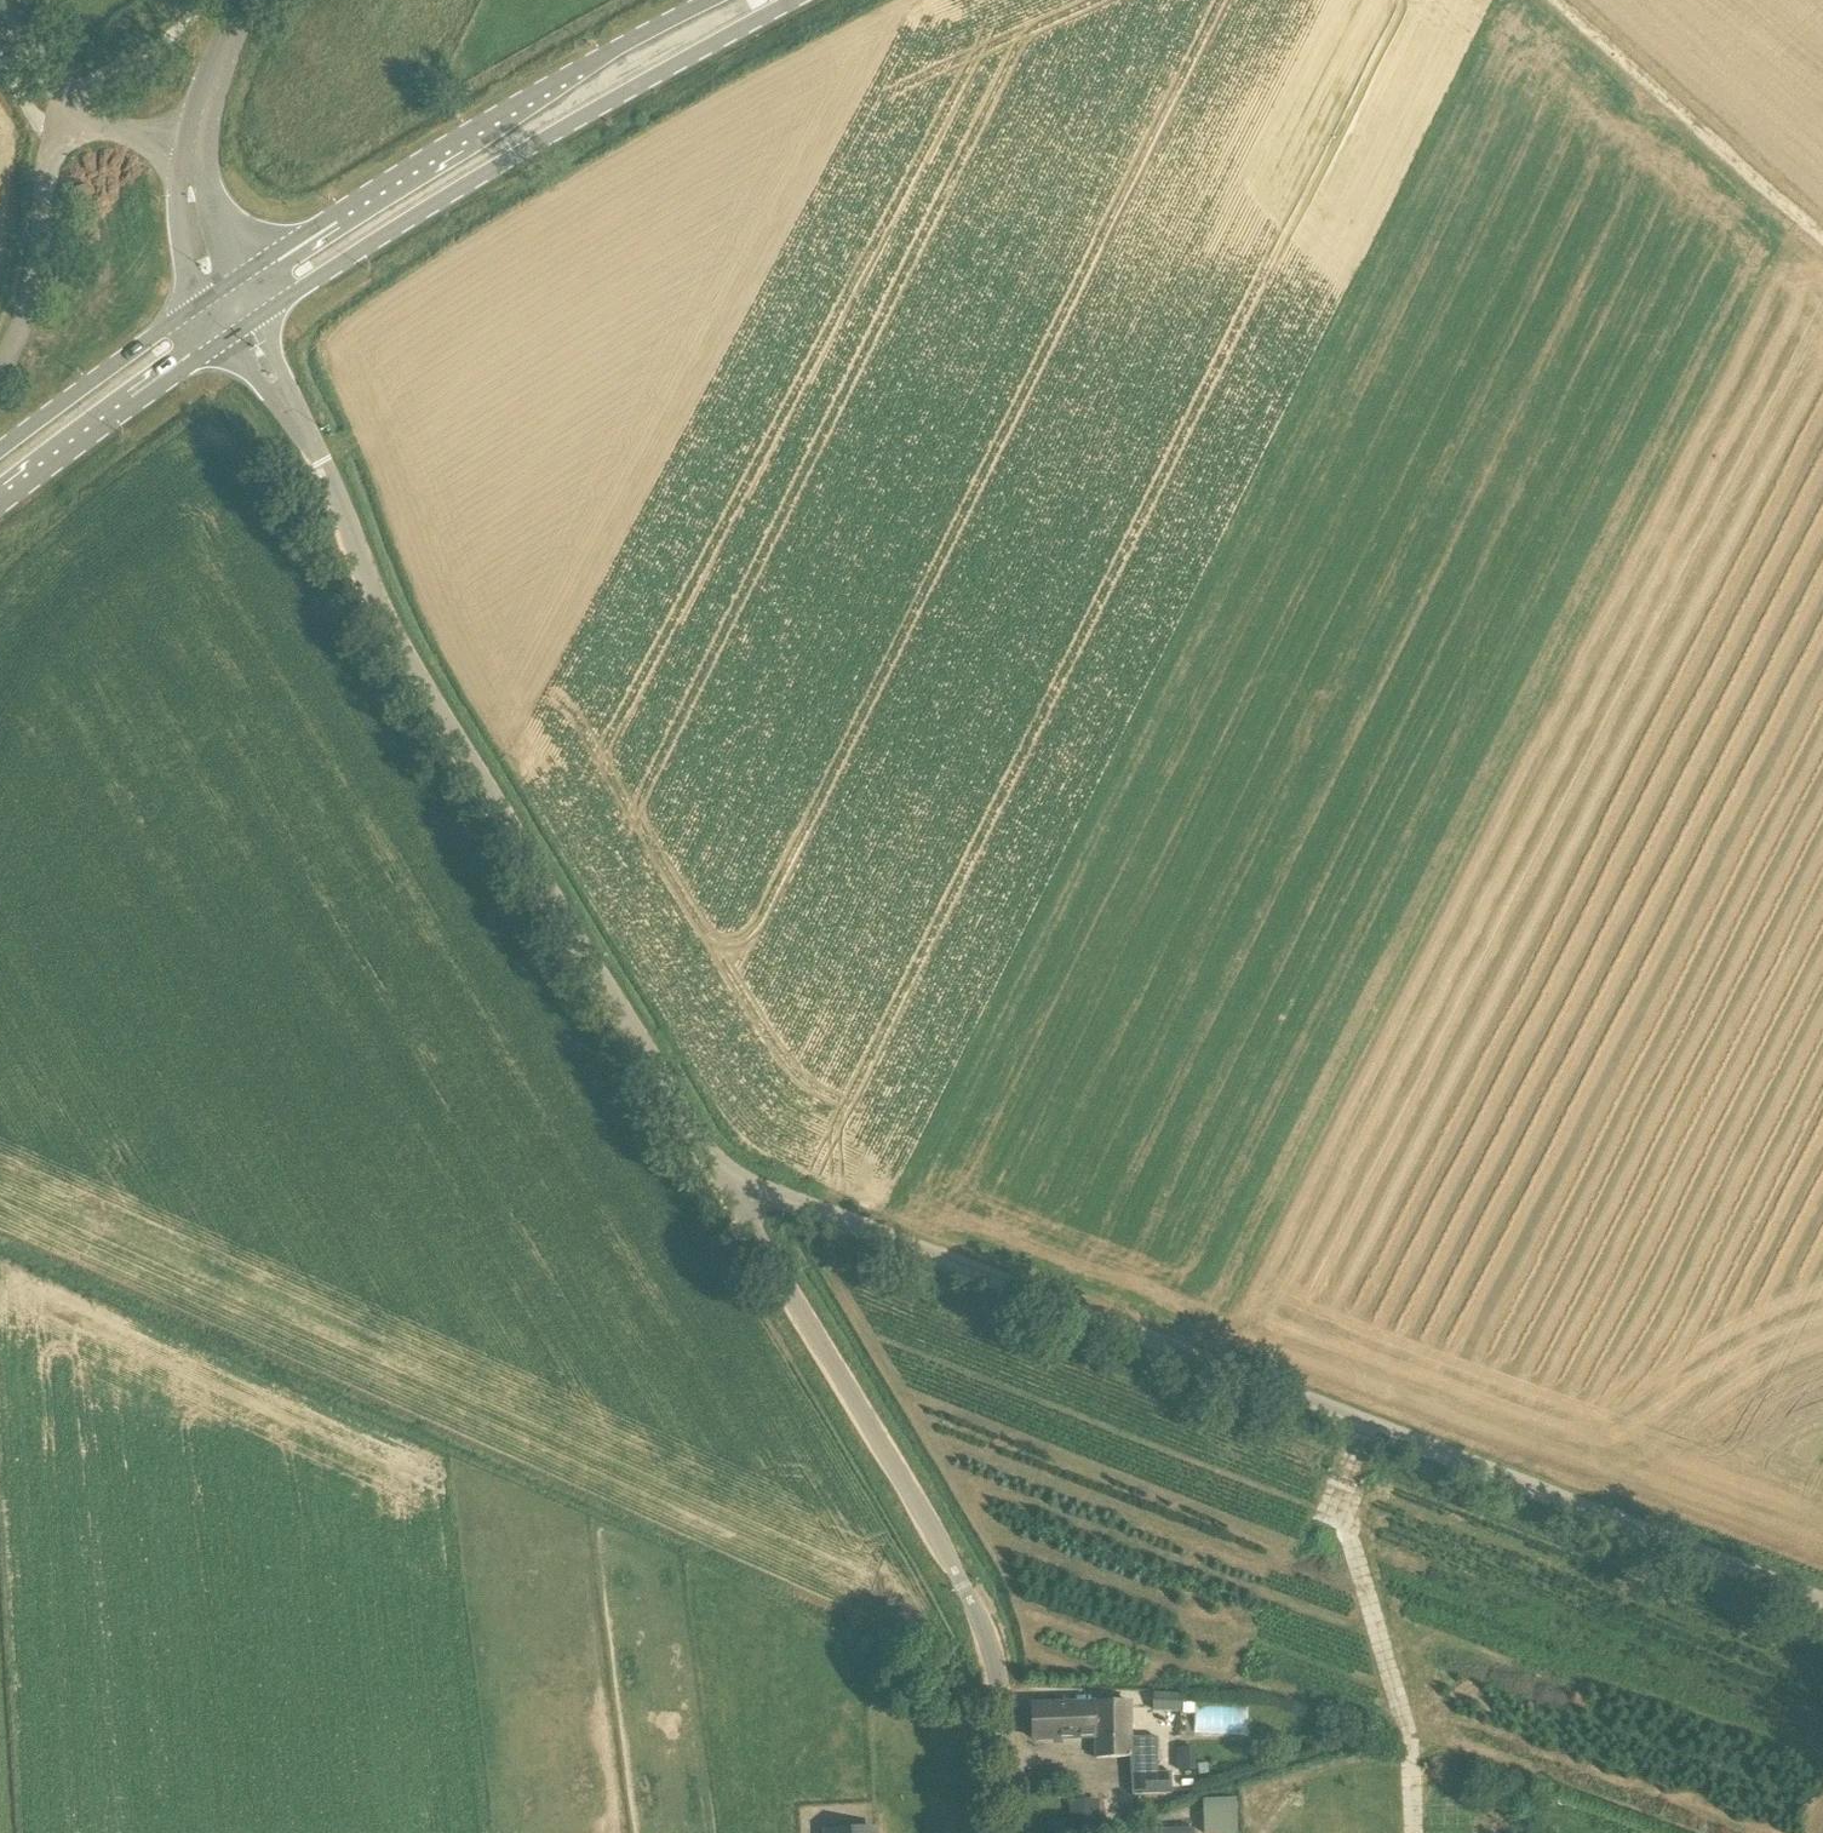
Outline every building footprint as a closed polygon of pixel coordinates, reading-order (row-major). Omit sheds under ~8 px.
[(1181,1694),(1153,1693),(1153,1712),(1181,1712),(1181,1694)] [(1093,1705),(1095,1737),(1096,1757),(1133,1755),(1134,1773),(1134,1794),(1171,1794),(1170,1772),(1159,1772),(1158,1736),(1133,1737),(1131,1704),(1093,1705)] [(1093,1705),(1033,1707),(1034,1741),(1095,1737),(1093,1705)] [(1178,1747),(1179,1769),(1192,1769),(1192,1747),(1178,1747)] [(1119,1792),(1102,1795),(1109,1832),(1127,1828),(1119,1792)] [(1070,1802),(1071,1830),(1101,1829),(1100,1800),(1070,1802)] [(1206,1804),(1207,1832),(1240,1832),(1239,1804),(1206,1804)]
